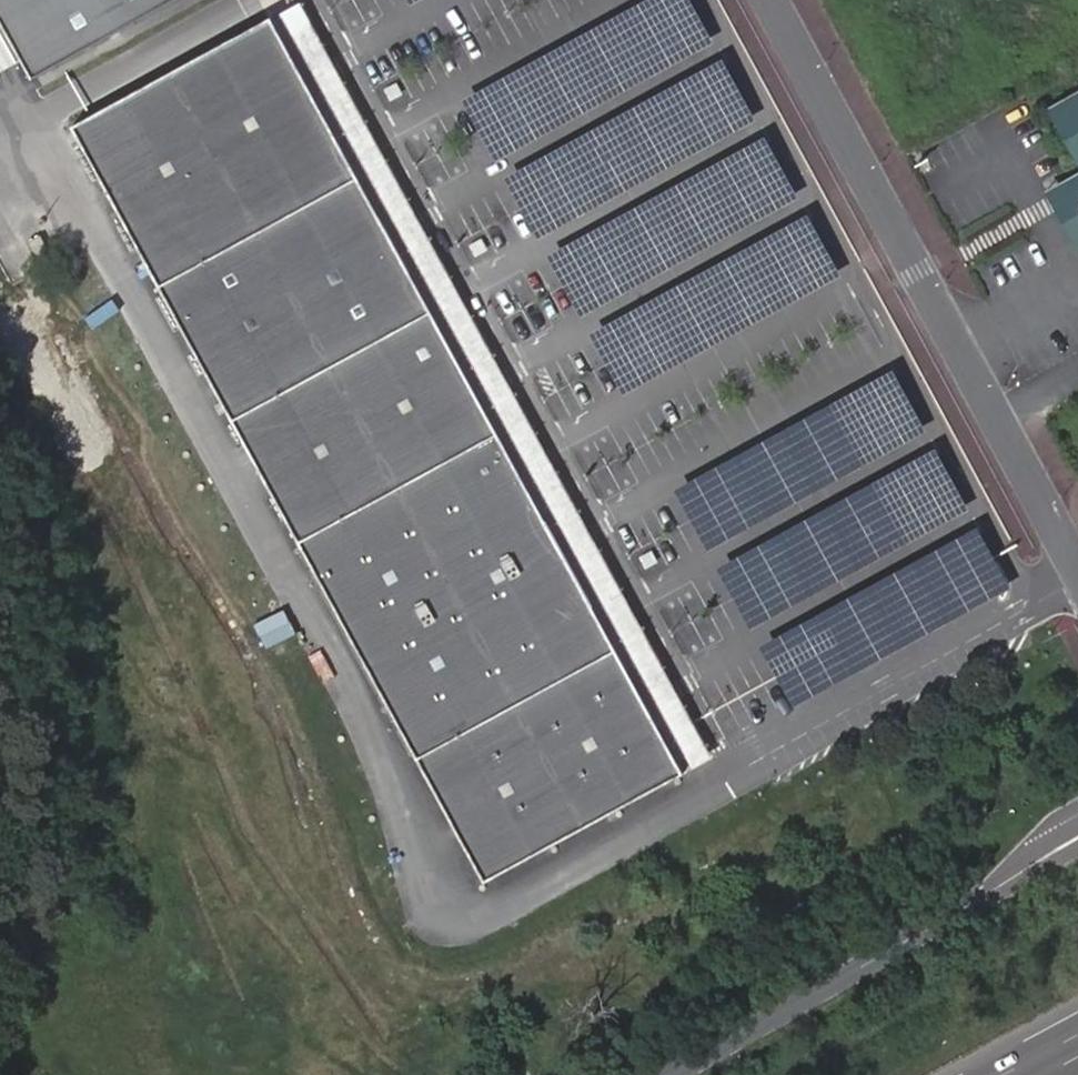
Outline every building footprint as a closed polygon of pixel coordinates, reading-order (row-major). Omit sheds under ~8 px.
[(27,78),(170,0),(0,0),(0,28),(27,78)] [(299,2),(269,19),(357,179),(430,311),(499,437),(616,650),(684,775),(715,759),(299,2)] [(357,179),(269,19),(75,127),(164,285),(357,179)] [(1045,110),(1077,170),(1077,91),(1045,110)] [(1062,182),(1077,211),(1077,173),(1062,182)] [(357,179),(164,285),(235,417),(430,311),(357,179)] [(1045,192),(1052,204),(1077,251),(1077,211),(1062,182),(1045,192)] [(38,236),(27,243),(37,261),(48,255),(38,236)] [(430,311),(235,417),(300,540),(499,437),(430,311)] [(499,437),(300,540),(418,758),(616,650),(499,437)] [(616,650),(418,758),(490,882),(684,775),(616,650)]
